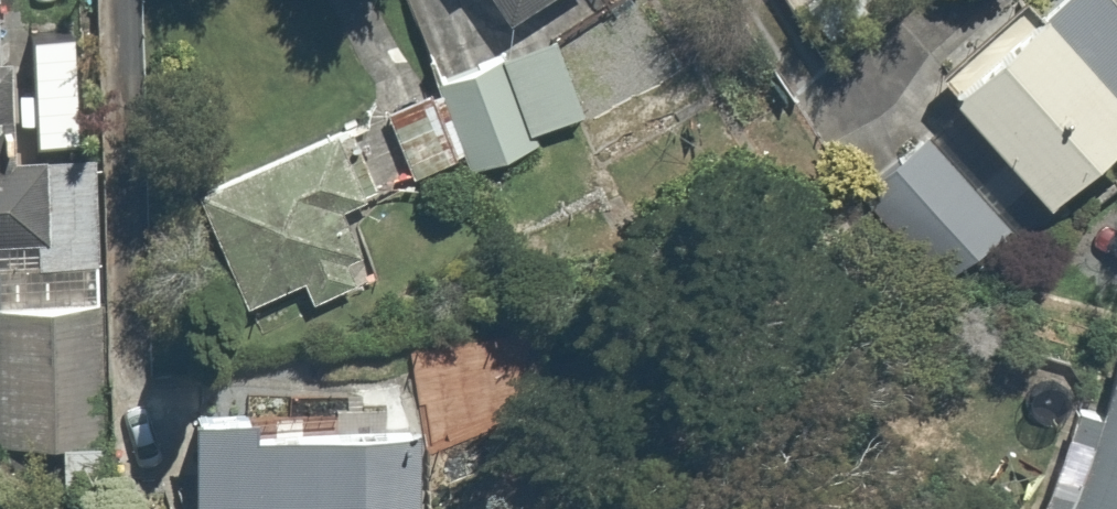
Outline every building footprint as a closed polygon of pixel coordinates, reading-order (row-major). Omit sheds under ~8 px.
[(528,34),(584,0),(507,0),(528,34)] [(940,72),(1066,204),(1116,156),(1116,0),(1075,0),(1043,30),(1015,1),(940,72)] [(558,37),(384,115),(414,181),(470,156),(479,176),(538,150),(535,142),(593,115),(558,37)] [(1,467),(108,463),(98,155),(13,158),(10,59),(0,60),(0,437),(1,467)] [(389,190),(360,126),(205,197),(252,301),(366,249),(348,209),(389,190)] [(1021,220),(932,126),(866,189),(955,282),(1021,220)] [(1107,425),(1078,416),(1048,508),(1116,508),(1116,395),(1107,425)] [(212,413),(206,508),(428,508),(434,427),(212,413)]
